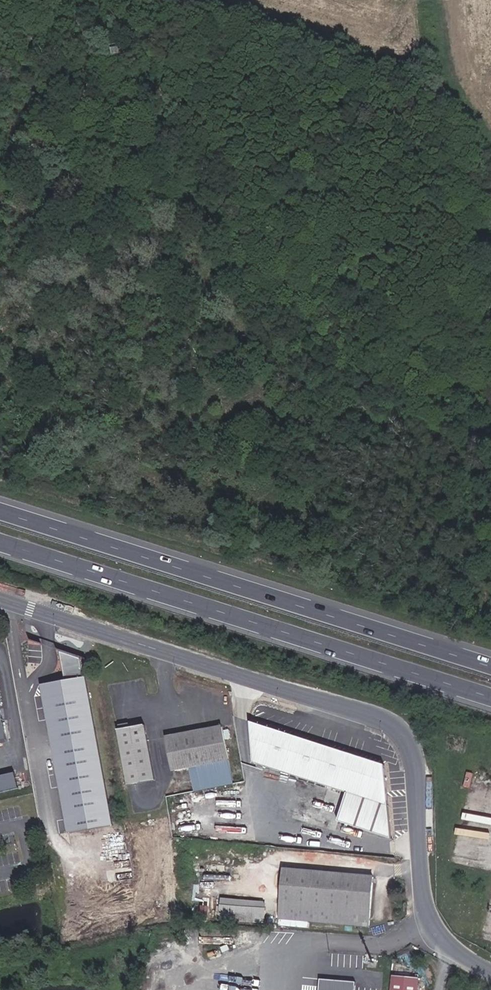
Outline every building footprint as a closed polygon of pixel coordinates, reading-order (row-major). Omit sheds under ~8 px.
[(92,679),(47,686),(72,833),(117,825),(92,679)] [(392,766),(257,723),(260,766),(353,795),(345,821),(398,840),(392,766)] [(150,726),(123,731),(132,786),(159,781),(150,726)] [(226,728),(171,736),(176,774),(234,763),(226,728)] [(0,778),(0,794),(22,789),(19,774),(0,778)] [(380,875),(286,868),(284,919),(375,926),(380,875)] [(32,884),(34,893),(49,890),(47,881),(32,884)] [(266,923),(268,901),(222,898),(221,920),(266,923)]
